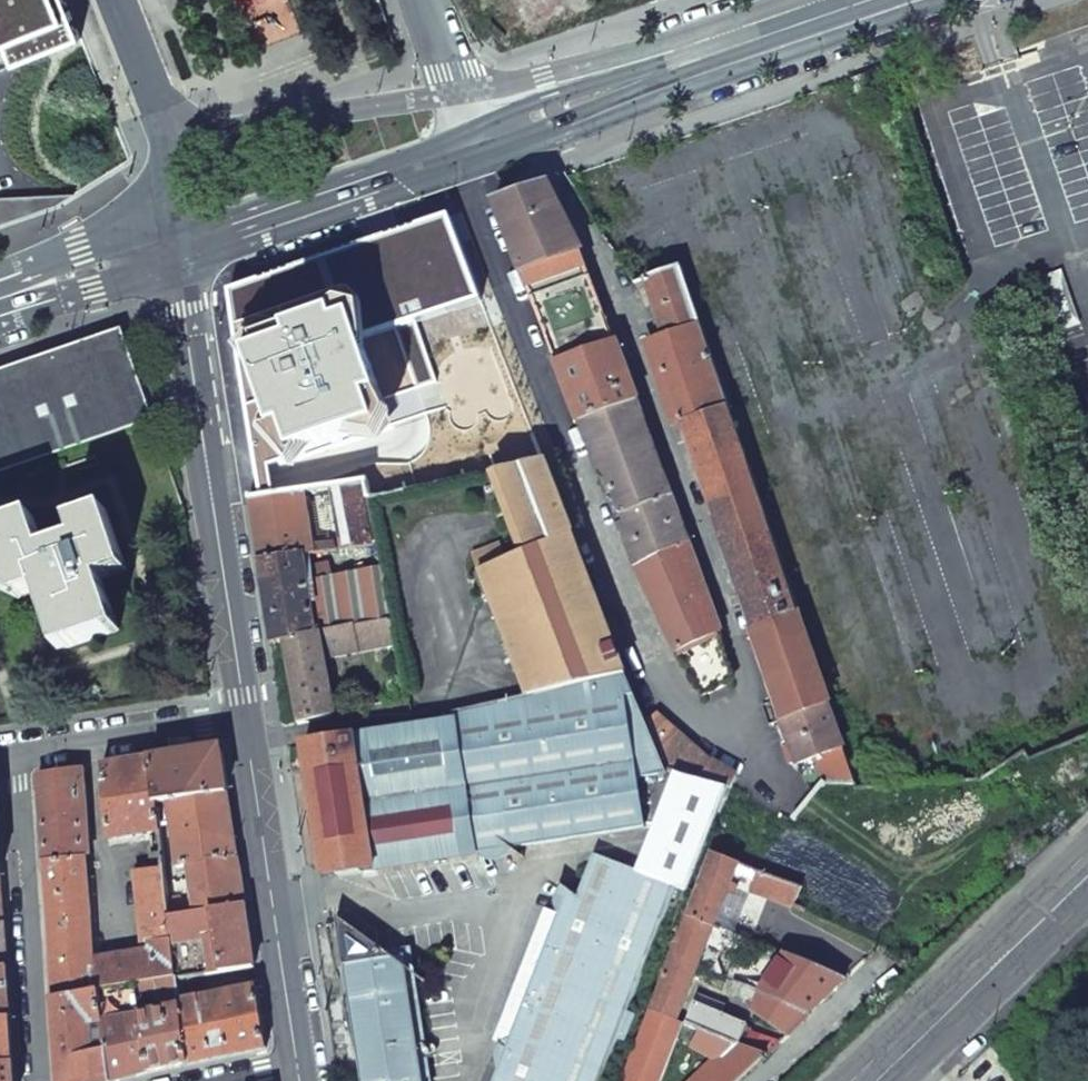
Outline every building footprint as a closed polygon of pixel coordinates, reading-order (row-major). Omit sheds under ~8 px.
[(81,40),(65,0),(0,0),(0,72),(81,40)] [(550,188),(548,184),(495,203),(522,273),(580,250),(550,188)] [(330,260),(229,293),(257,475),(268,470),(446,408),(419,325),(483,303),(451,218),(425,227),(330,260)] [(557,364),(615,342),(580,250),(522,273),(557,364)] [(666,339),(702,327),(695,307),(681,268),(646,280),(666,339)] [(682,423),(730,407),(702,327),(666,339),(653,343),(682,423)] [(0,372),(0,474),(154,422),(122,330),(93,340),(101,361),(71,372),(63,350),(0,372)] [(93,340),(63,350),(71,372),(101,361),(93,340)] [(615,342),(557,364),(579,421),(579,422),(637,401),(615,342)] [(690,544),(637,401),(579,422),(600,478),(605,477),(612,495),(615,494),(623,515),(615,518),(635,568),(690,544)] [(784,722),(832,706),(730,407),(682,423),(784,722)] [(524,553),(573,534),(545,459),(493,472),(524,553)] [(261,500),(273,498),(268,470),(257,475),(261,500)] [(378,544),(367,484),(334,490),(343,550),(378,544)] [(310,554),(301,495),(273,498),(261,500),(250,501),(257,553),(259,562),(304,555),(310,554)] [(0,589),(18,599),(38,592),(59,651),(120,630),(102,580),(127,571),(107,511),(71,522),(77,539),(45,551),(33,517),(0,528),(0,588),(0,589)] [(615,676),(625,674),(573,534),(524,553),(480,570),(473,572),(494,625),(501,622),(528,695),(615,676)] [(690,544),(635,568),(667,635),(678,655),(719,636),(691,560),(690,544)] [(308,581),(304,555),(259,562),(261,573),(272,644),(284,642),(316,636),(308,581)] [(382,567),(308,581),(316,636),(354,628),(369,624),(391,620),(382,567)] [(359,652),(374,648),(369,624),(354,628),(359,652)] [(321,660),(359,652),(354,628),(316,636),(321,660)] [(299,723),(331,716),(321,660),(316,636),(284,642),(297,713),(299,723)] [(719,636),(678,655),(700,693),(732,684),(719,636)] [(537,844),(641,828),(633,777),(664,771),(625,674),(615,676),(528,695),(454,711),(456,722),(475,843),(495,839),(509,848),(537,844)] [(798,763),(817,756),(846,747),(832,706),(784,722),(781,723),(798,763)] [(645,719),(667,769),(716,782),(728,784),(729,775),(710,763),(688,747),(667,727),(656,714),(645,719)] [(476,854),(477,854),(475,843),(456,722),(414,728),(409,729),(304,745),(324,877),(368,870),(476,854)] [(827,786),(859,786),(855,774),(846,747),(817,756),(827,786)] [(169,800),(227,791),(221,748),(166,756),(150,759),(156,803),(169,800)] [(150,759),(102,767),(108,840),(159,832),(156,803),(150,759)] [(70,772),(38,776),(43,850),(53,1000),(95,993),(92,961),(78,770),(70,772)] [(688,893),(728,784),(716,782),(677,772),(658,826),(641,873),(675,885),(675,887),(688,893)] [(234,831),(227,791),(169,800),(178,868),(189,867),(193,903),(180,905),(180,910),(169,911),(169,916),(244,905),(238,862),(234,831)] [(495,839),(475,843),(477,854),(509,848),(495,839)] [(689,916),(715,926),(741,863),(714,852),(689,916)] [(169,911),(162,855),(150,855),(152,864),(135,866),(144,943),(137,954),(92,961),(95,993),(98,992),(137,985),(177,979),(173,943),(169,916),(169,911)] [(629,1010),(675,887),(675,885),(641,873),(592,855),(576,900),(569,918),(556,913),(506,1049),(518,1054),(516,1064),(503,1059),(495,1080),(602,1080),(620,1036),(628,1038),(638,1015),(629,1010)] [(754,891),(791,907),(799,889),(758,871),(754,891)] [(564,891),(556,913),(569,918),(576,900),(564,891)] [(177,979),(213,973),(221,972),(254,967),(252,955),(244,905),(169,916),(173,943),(177,979)] [(518,1054),(506,1049),(556,913),(549,910),(496,1040),(496,1047),(497,1051),(503,1059),(516,1064),(518,1054)] [(417,1039),(407,971),(404,957),(392,959),(391,958),(383,952),(336,915),(345,973),(349,999),(341,1001),(358,1079),(358,1080),(423,1080),(417,1039)] [(677,1022),(709,943),(720,948),(722,943),(739,950),(744,939),(715,926),(689,916),(651,1012),(677,1022)] [(410,947),(383,952),(392,959),(404,957),(407,971),(415,977),(410,947)] [(760,991),(811,1014),(844,981),(785,956),(760,991)] [(0,969),(0,1021),(10,1020),(9,1007),(7,969),(0,969)] [(415,977),(407,971),(423,1080),(431,1080),(415,977)] [(187,1065),(180,1006),(180,1001),(177,979),(137,985),(139,1001),(140,1013),(141,1016),(149,1073),(177,1067),(187,1065)] [(141,1016),(140,1013),(139,1001),(137,985),(98,992),(102,1022),(106,1050),(111,1080),(118,1080),(121,1080),(149,1073),(141,1016)] [(257,987),(180,1001),(180,1006),(187,1065),(249,1052),(267,1048),(260,1003),(257,987)] [(752,1009),(787,1035),(811,1014),(760,991),(752,1009)] [(53,1000),(56,1047),(59,1080),(111,1080),(106,1050),(88,1054),(87,1025),(102,1022),(98,992),(95,993),(53,1000)] [(733,1044),(740,1046),(748,1023),(695,1003),(687,1026),(701,1031),(733,1044)] [(682,1024),(677,1022),(651,1012),(624,1080),(660,1080),(682,1024)] [(0,1021),(0,1066),(13,1065),(11,1028),(10,1020),(0,1021)] [(745,1048),(765,1056),(780,1042),(752,1030),(745,1048)] [(719,1057),(733,1044),(701,1031),(695,1048),(719,1057)] [(765,1056),(745,1048),(740,1046),(733,1044),(719,1057),(694,1080),(739,1080),(765,1056)] [(13,1065),(0,1066),(0,1080),(14,1080),(13,1065)]
